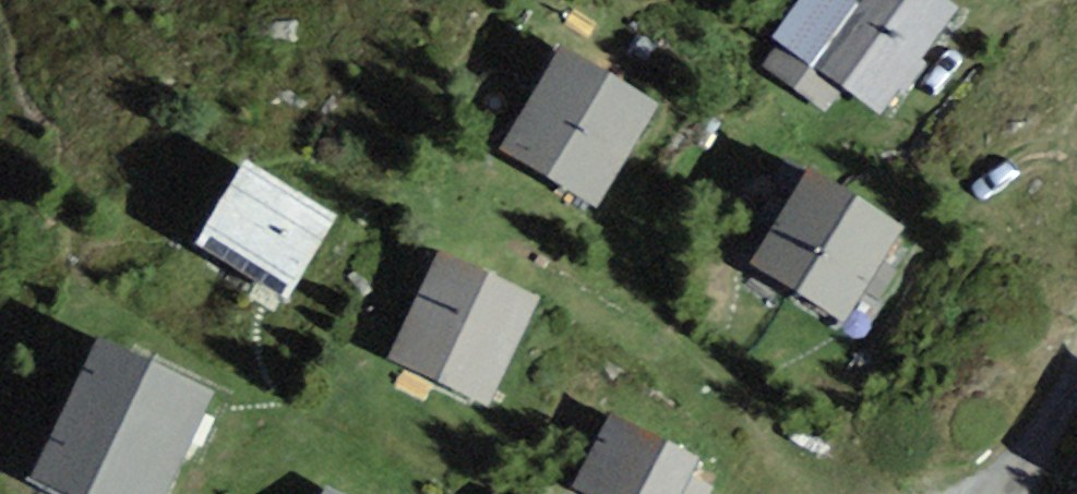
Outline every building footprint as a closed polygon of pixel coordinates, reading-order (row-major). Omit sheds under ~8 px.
[(934,0),(852,0),(806,69),(886,123),(957,16),(934,0)] [(646,112),(546,59),(492,161),(591,213),(646,112)] [(327,219),(231,167),(190,243),(286,294),(327,219)] [(888,229),(793,179),(741,276),(837,326),(888,229)] [(530,306),(425,261),(379,367),(484,412),(530,306)] [(84,344),(25,486),(44,493),(167,493),(208,395),(84,344)] [(563,493),(564,493),(672,493),(687,465),(601,420),(563,493)]
